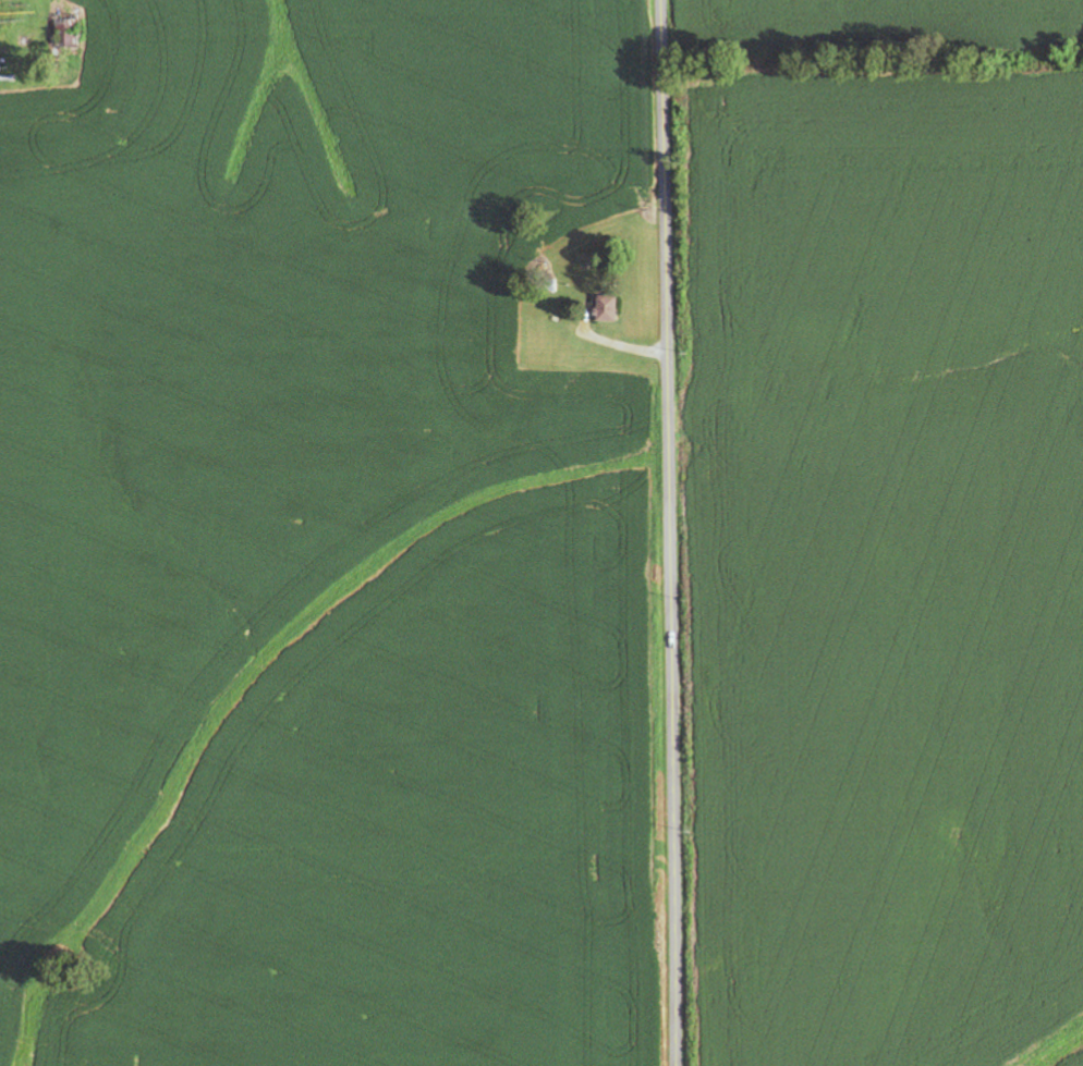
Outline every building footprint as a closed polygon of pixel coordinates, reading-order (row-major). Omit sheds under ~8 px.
[(620,322),(621,297),(600,297),(599,321),(620,322)]
